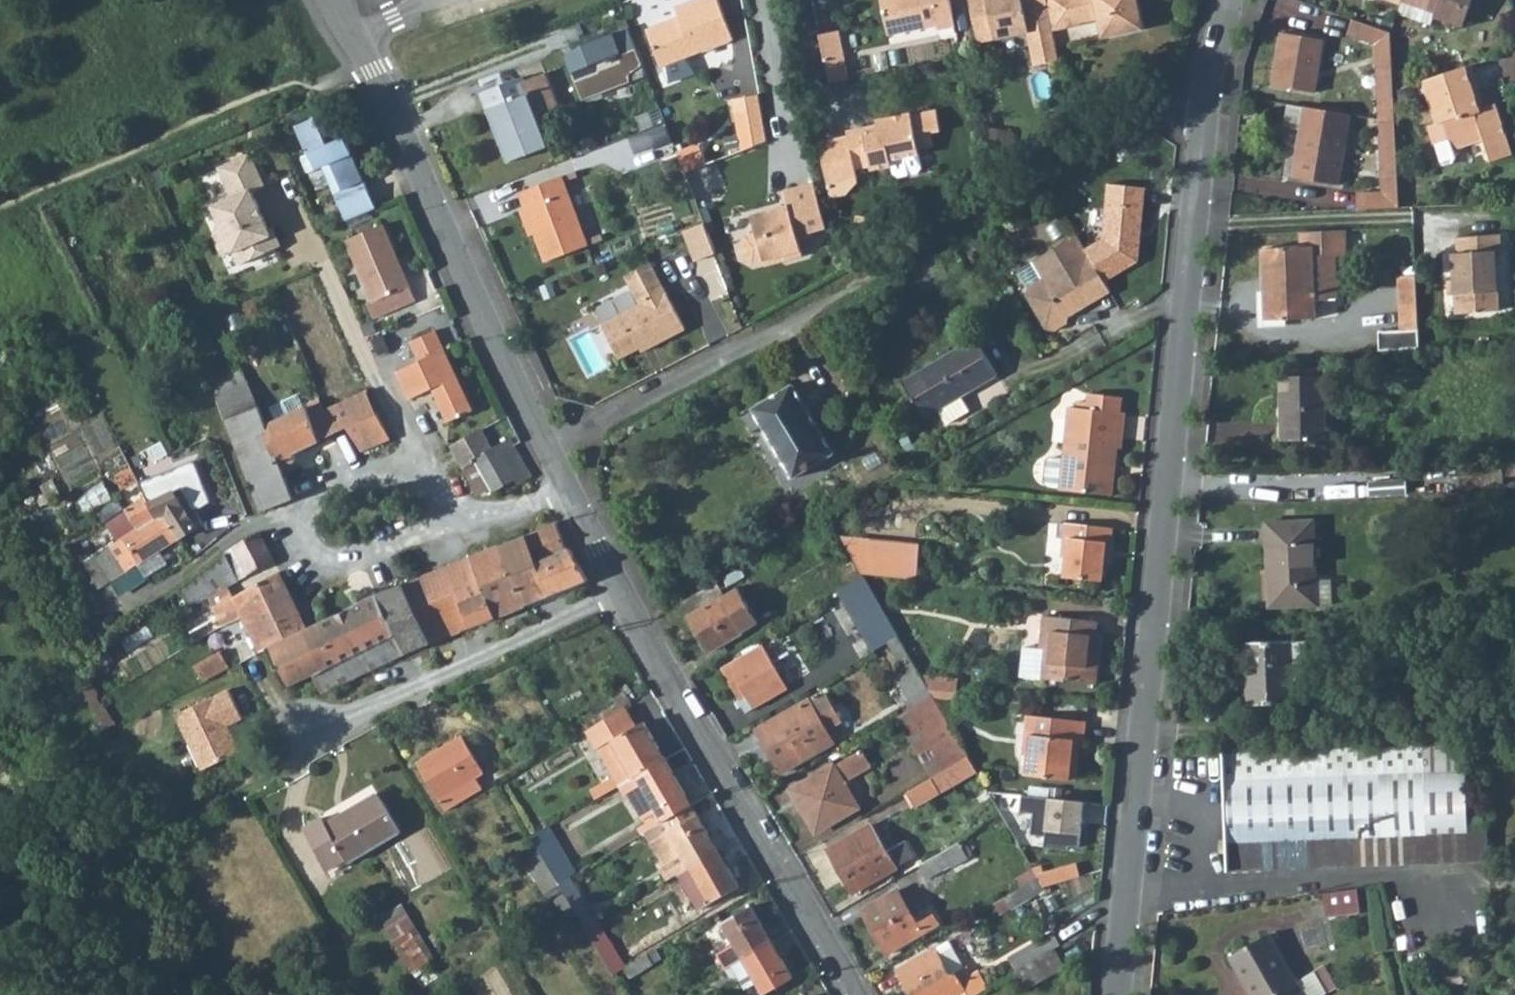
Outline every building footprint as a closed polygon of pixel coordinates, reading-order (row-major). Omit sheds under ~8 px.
[(641,33),(656,70),(728,42),(712,0),(697,0),(670,11),(675,25),(667,28),(665,23),(641,33)] [(948,0),(877,0),(886,41),(935,29),(934,23),(952,20),(948,0)] [(976,43),(1030,31),(1037,64),(1059,60),(1052,33),(1045,0),(967,0),(976,43)] [(1052,33),(1082,26),(1081,22),(1101,17),(1106,38),(1146,29),(1139,0),(1045,0),(1052,33)] [(1466,0),(1403,0),(1428,9),(1427,13),(1451,21),(1457,2),(1464,4),(1466,0)] [(1451,21),(1458,23),(1464,4),(1457,2),(1451,21)] [(1387,28),(1358,18),(1352,34),(1370,41),(1373,116),(1391,120),(1387,28)] [(630,28),(568,55),(586,103),(631,82),(631,77),(644,66),(630,28)] [(1310,87),(1318,37),(1276,30),(1268,80),(1310,87)] [(835,36),(819,40),(824,65),(825,65),(841,61),(835,36)] [(841,61),(825,65),(829,87),(846,83),(841,61)] [(1420,79),(1433,118),(1422,122),(1436,163),(1444,160),(1451,151),(1449,146),(1478,137),(1485,156),(1507,149),(1491,100),(1475,106),(1468,85),(1474,83),(1467,62),(1420,79)] [(482,91),(510,160),(550,144),(537,113),(557,104),(544,71),(523,80),(522,75),(482,91)] [(759,94),(732,99),(739,131),(743,150),(769,140),(766,125),(759,94)] [(1276,123),(1295,126),(1287,175),(1333,183),(1347,111),(1299,103),(1279,99),(1276,123)] [(859,185),(856,175),(872,172),(873,177),(893,173),(892,166),(920,160),(924,160),(923,155),(938,151),(935,136),(940,135),(936,116),(911,121),(910,118),(876,125),(877,129),(872,135),(864,137),(863,133),(848,136),(850,141),(821,147),(830,191),(859,185)] [(1373,116),(1376,177),(1394,177),(1391,120),(1373,116)] [(318,168),(343,223),(373,209),(340,139),(323,147),(310,120),(290,129),(303,156),(297,159),(304,175),(318,168)] [(877,129),(863,133),(864,137),(872,135),(877,129)] [(696,146),(674,155),(681,173),(703,165),(696,146)] [(263,188),(248,154),(224,163),(232,181),(223,184),(229,198),(209,206),(215,221),(209,236),(217,256),(228,251),(229,253),(249,245),(254,258),(277,248),(265,230),(269,229),(250,194),(263,188)] [(920,160),(892,166),(895,181),(900,184),(920,179),(923,175),(920,160)] [(232,181),(224,163),(216,167),(223,184),(232,181)] [(523,191),(552,261),(593,244),(564,175),(523,191)] [(1364,209),(1395,208),(1394,177),(1376,177),(1377,195),(1363,195),(1364,209)] [(1097,272),(1107,290),(1140,272),(1146,197),(1109,194),(1104,248),(1089,257),(1097,272)] [(1363,195),(1352,196),(1353,210),(1364,209),(1363,195)] [(817,198),(785,208),(750,219),(756,238),(743,242),(739,251),(742,261),(751,266),(782,257),(784,261),(800,256),(795,237),(826,227),(820,209),(817,198)] [(413,300),(381,224),(343,240),(369,301),(364,304),(370,318),(413,300)] [(705,225),(685,232),(696,263),(716,256),(705,225)] [(1257,250),(1261,322),(1311,319),(1310,300),(1333,299),(1330,256),(1341,256),(1339,230),(1294,233),(1295,248),(1257,250)] [(1495,311),(1493,274),(1492,252),(1497,252),(1496,233),(1451,236),(1453,253),(1446,253),(1448,276),(1452,314),(1495,311)] [(1089,257),(1080,240),(1036,265),(1045,282),(1030,291),(1027,299),(1046,333),(1054,335),(1067,328),(1069,321),(1098,305),(1084,279),(1097,272),(1089,257)] [(934,256),(931,250),(904,267),(906,271),(934,256)] [(639,302),(601,323),(620,357),(650,340),(653,345),(686,327),(650,262),(625,276),(639,302)] [(1020,273),(1030,291),(1045,282),(1036,265),(1020,273)] [(1107,290),(1097,272),(1084,279),(1098,305),(1111,298),(1107,290)] [(1421,350),(1418,309),(1417,277),(1399,278),(1401,310),(1402,333),(1380,335),(1381,353),(1421,350)] [(409,344),(417,362),(395,372),(408,400),(432,390),(435,396),(444,414),(446,417),(451,423),(472,412),(434,332),(409,344)] [(998,376),(978,340),(902,383),(922,419),(936,411),(942,419),(964,407),(959,397),(998,376)] [(1321,438),(1320,400),(1319,375),(1276,376),(1277,402),(1279,440),(1321,438)] [(240,383),(213,393),(239,458),(272,446),(264,426),(254,404),(249,396),(240,383)] [(333,435),(346,429),(361,453),(390,441),(386,432),(364,389),(322,408),(333,435)] [(1122,413),(1124,394),(1084,390),(1083,403),(1074,403),(1068,461),(1065,490),(1113,495),(1118,447),(1124,448),(1128,413),(1122,413)] [(836,466),(804,391),(757,412),(790,486),(836,466)] [(281,469),(294,463),(291,455),(333,435),(322,408),(320,406),(314,404),(310,403),(264,426),(272,446),(281,469)] [(449,446),(463,471),(476,464),(473,458),(488,451),(477,430),(461,439),(449,446)] [(473,458),(476,464),(490,490),(492,493),(514,481),(517,486),(531,478),(510,440),(488,451),(473,458)] [(239,458),(259,512),(293,501),(281,469),(272,446),(239,458)] [(1052,489),(1065,490),(1068,461),(1055,459),(1051,463),(1048,484),(1052,489)] [(1498,462),(1456,465),(1458,485),(1499,483),(1498,462)] [(463,471),(476,496),(490,490),(476,464),(463,471)] [(208,504),(193,465),(138,486),(144,499),(148,507),(152,505),(164,525),(168,523),(179,541),(203,527),(194,513),(208,504)] [(144,499),(124,510),(137,530),(116,544),(95,556),(111,582),(179,541),(168,523),(164,525),(152,505),(148,507),(144,499)] [(116,544),(137,530),(124,510),(104,524),(116,544)] [(562,542),(557,524),(556,522),(551,525),(534,533),(524,537),(511,542),(500,547),(526,605),(538,600),(552,595),(561,592),(571,588),(587,583),(584,576),(580,568),(569,548),(567,550),(566,551),(562,542)] [(1111,562),(1115,528),(1061,522),(1060,537),(1067,538),(1065,556),(1071,558),(1068,575),(1104,579),(1105,561),(1111,562)] [(1318,610),(1317,525),(1270,525),(1270,570),(1275,570),(1276,610),(1318,610)] [(236,582),(272,562),(255,534),(223,555),(225,557),(236,582)] [(913,579),(916,546),(844,540),(863,573),(913,579)] [(495,618),(526,605),(500,547),(492,550),(475,557),(470,558),(495,618)] [(236,582),(225,557),(201,574),(177,591),(188,609),(236,582)] [(438,570),(404,584),(403,584),(413,605),(442,596),(449,611),(460,607),(471,627),(495,618),(470,558),(438,570)] [(678,601),(686,615),(684,616),(706,652),(750,628),(756,624),(734,588),(747,581),(739,567),(678,601)] [(273,618),(294,609),(288,595),(278,573),(231,596),(243,620),(268,609),(273,618)] [(374,595),(394,635),(403,654),(424,646),(431,643),(413,605),(403,584),(380,592),(374,595)] [(394,635),(374,595),(304,631),(321,671),(394,635)] [(441,639),(455,634),(471,627),(460,607),(449,611),(442,596),(413,605),(431,643),(441,639)] [(264,650),(304,631),(294,609),(273,618),(268,609),(243,620),(257,653),(264,650)] [(883,609),(856,625),(870,651),(884,643),(897,635),(883,609)] [(1099,667),(1093,666),(1097,635),(1098,622),(1045,616),(1042,647),(1028,646),(1025,677),(1045,679),(1097,685),(1099,667)] [(264,650),(282,689),(311,676),(321,671),(304,631),(264,650)] [(321,695),(405,657),(403,654),(394,635),(321,671),(311,676),(321,695)] [(926,687),(921,676),(897,635),(884,643),(899,669),(893,672),(908,697),(926,687)] [(1099,667),(1103,635),(1097,635),(1093,666),(1099,667)] [(1308,645),(1248,645),(1248,677),(1252,677),(1252,709),(1291,709),(1291,684),(1308,684),(1308,645)] [(786,689),(761,646),(720,669),(738,700),(744,696),(752,708),(786,689)] [(226,666),(216,650),(191,665),(201,680),(226,666)] [(926,687),(929,691),(952,693),(953,680),(921,676),(926,687)] [(99,693),(91,680),(79,686),(85,694),(89,707),(100,700),(97,695),(99,693)] [(225,688),(172,714),(199,769),(237,750),(225,724),(239,717),(225,688)] [(955,764),(966,757),(931,695),(894,717),(928,779),(955,764)] [(105,704),(102,705),(100,700),(89,707),(89,708),(104,730),(116,724),(105,704)] [(831,743),(806,701),(755,731),(779,773),(831,743)] [(634,774),(663,757),(642,719),(636,723),(625,704),(585,731),(604,763),(611,777),(588,791),(593,799),(620,782),(634,774)] [(1081,756),(1074,756),(1076,741),(1082,742),(1091,743),(1093,723),(1033,716),(1031,736),(1036,737),(1032,776),(1078,782),(1081,756)] [(486,778),(461,730),(414,755),(441,804),(486,778)] [(1461,746),(1226,755),(1230,875),(1486,863),(1485,834),(1467,835),(1461,746)] [(865,766),(857,752),(791,790),(815,831),(856,808),(840,780),(865,766)] [(634,774),(654,807),(640,815),(648,829),(690,804),(663,757),(634,774)] [(966,784),(978,778),(966,757),(955,764),(966,784)] [(620,782),(640,815),(654,807),(634,774),(620,782)] [(937,795),(928,779),(905,792),(914,808),(937,795)] [(321,815),(316,806),(298,818),(323,862),(343,850),(344,853),(395,823),(372,785),(321,815)] [(1082,803),(1019,795),(1017,812),(1030,814),(1028,835),(1042,837),(1041,848),(1065,851),(1066,847),(1076,848),(1082,803)] [(717,850),(697,815),(690,804),(648,829),(643,832),(670,878),(676,874),(688,867),(717,850)] [(898,844),(883,817),(826,849),(851,892),(907,860),(925,850),(915,834),(898,844)] [(552,845),(542,829),(532,835),(538,845),(541,851),(552,845)] [(965,855),(958,842),(918,865),(925,878),(965,855)] [(538,845),(520,855),(542,895),(561,885),(559,882),(541,851),(538,845)] [(541,851),(559,882),(569,876),(552,845),(541,851)] [(688,867),(710,903),(738,886),(717,850),(688,867)] [(1053,871),(1056,882),(1077,878),(1074,866),(1053,871)] [(697,911),(710,903),(688,867),(676,874),(697,911)] [(1033,877),(1038,886),(1056,882),(1053,871),(1032,875),(1033,877)] [(586,928),(596,922),(569,876),(559,882),(561,885),(586,928)] [(1038,886),(1033,877),(1000,896),(1007,907),(1039,888),(1038,886)] [(914,922),(895,890),(861,910),(886,953),(936,924),(929,913),(914,922)] [(1306,895),(1309,918),(1342,913),(1339,891),(1306,895)] [(404,901),(380,915),(412,971),(437,956),(404,901)] [(733,944),(715,954),(724,970),(731,966),(771,943),(750,907),(722,923),(733,944)] [(602,932),(596,922),(586,928),(591,938),(602,932)] [(1049,930),(1006,956),(1014,970),(1051,948),(1057,944),(1049,930)] [(613,974),(623,968),(602,932),(591,938),(613,974)] [(1262,940),(1221,961),(1239,994),(1291,994),(1288,989),(1262,940)] [(792,979),(771,943),(731,966),(738,979),(750,972),(763,994),(764,994),(792,979)] [(1051,948),(1014,970),(1010,972),(1019,989),(1061,964),(1051,948)] [(932,950),(896,971),(910,994),(952,994),(960,990),(951,974),(946,976),(932,950)] [(645,955),(623,968),(628,977),(650,964),(645,955)] [(1291,994),(1314,994),(1306,979),(1288,989),(1291,994)]
